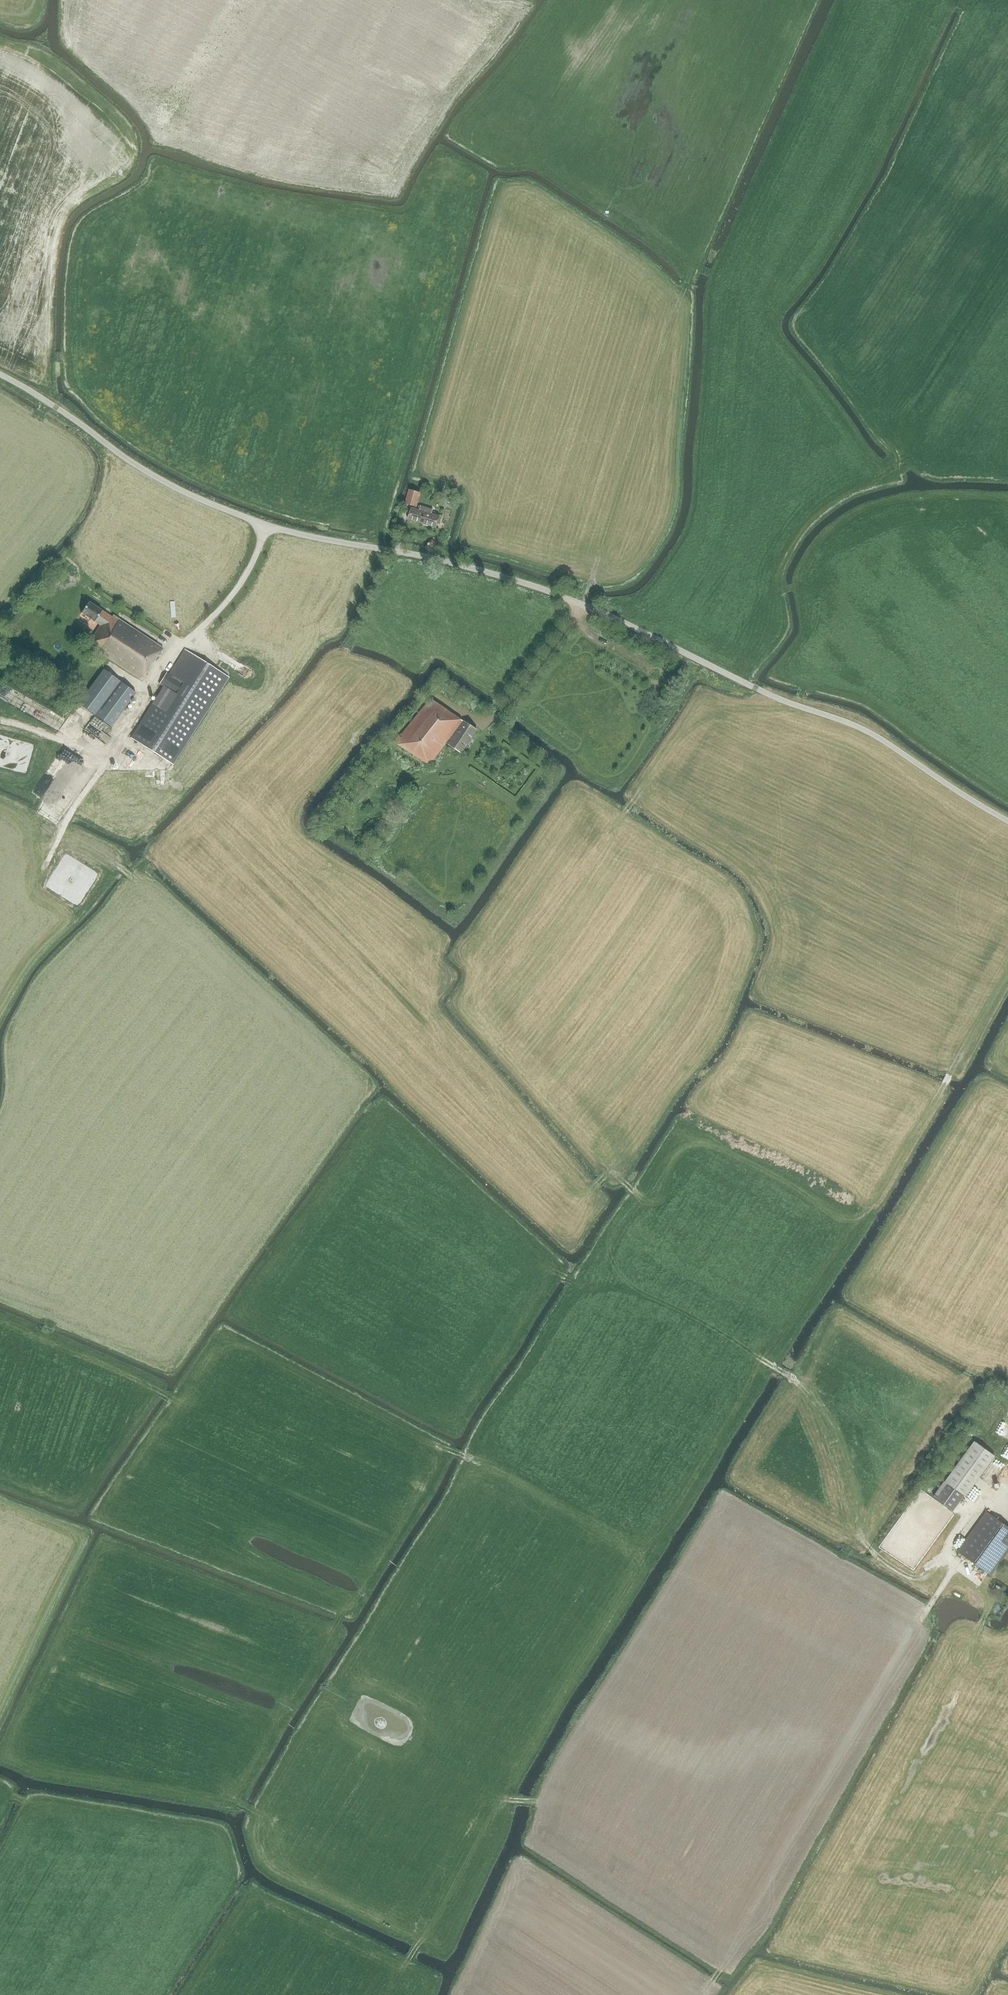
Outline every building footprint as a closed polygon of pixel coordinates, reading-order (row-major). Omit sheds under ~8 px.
[(417,507),(418,502),(419,500),(421,493),(409,490),(405,504),(417,507)] [(412,507),(408,520),(422,524),(427,508),(421,506),(420,510),(412,507)] [(433,509),(427,508),(422,524),(436,528),(439,516),(431,513),(433,509)] [(142,680),(163,648),(113,615),(112,617),(88,602),(81,613),(100,626),(88,644),(142,680)] [(159,615),(154,618),(162,631),(166,628),(159,615)] [(172,670),(170,668),(160,684),(163,686),(131,738),(173,764),(206,713),(228,677),(185,650),(172,670)] [(77,703),(94,715),(111,727),(136,693),(119,681),(103,669),(77,703)] [(394,742),(430,765),(463,721),(430,699),(403,734),(402,734),(400,736),(399,736),(394,742)] [(449,744),(462,753),(477,730),(464,721),(449,744)] [(88,893),(100,873),(78,861),(76,865),(71,863),(71,864),(82,870),(77,879),(81,881),(76,888),(74,887),(72,890),(81,896),(84,891),(88,893)] [(954,1512),(980,1475),(994,1456),(974,1441),(933,1497),(954,1512)] [(986,1511),(957,1551),(991,1576),(1007,1552),(1007,1528),(986,1511)]
